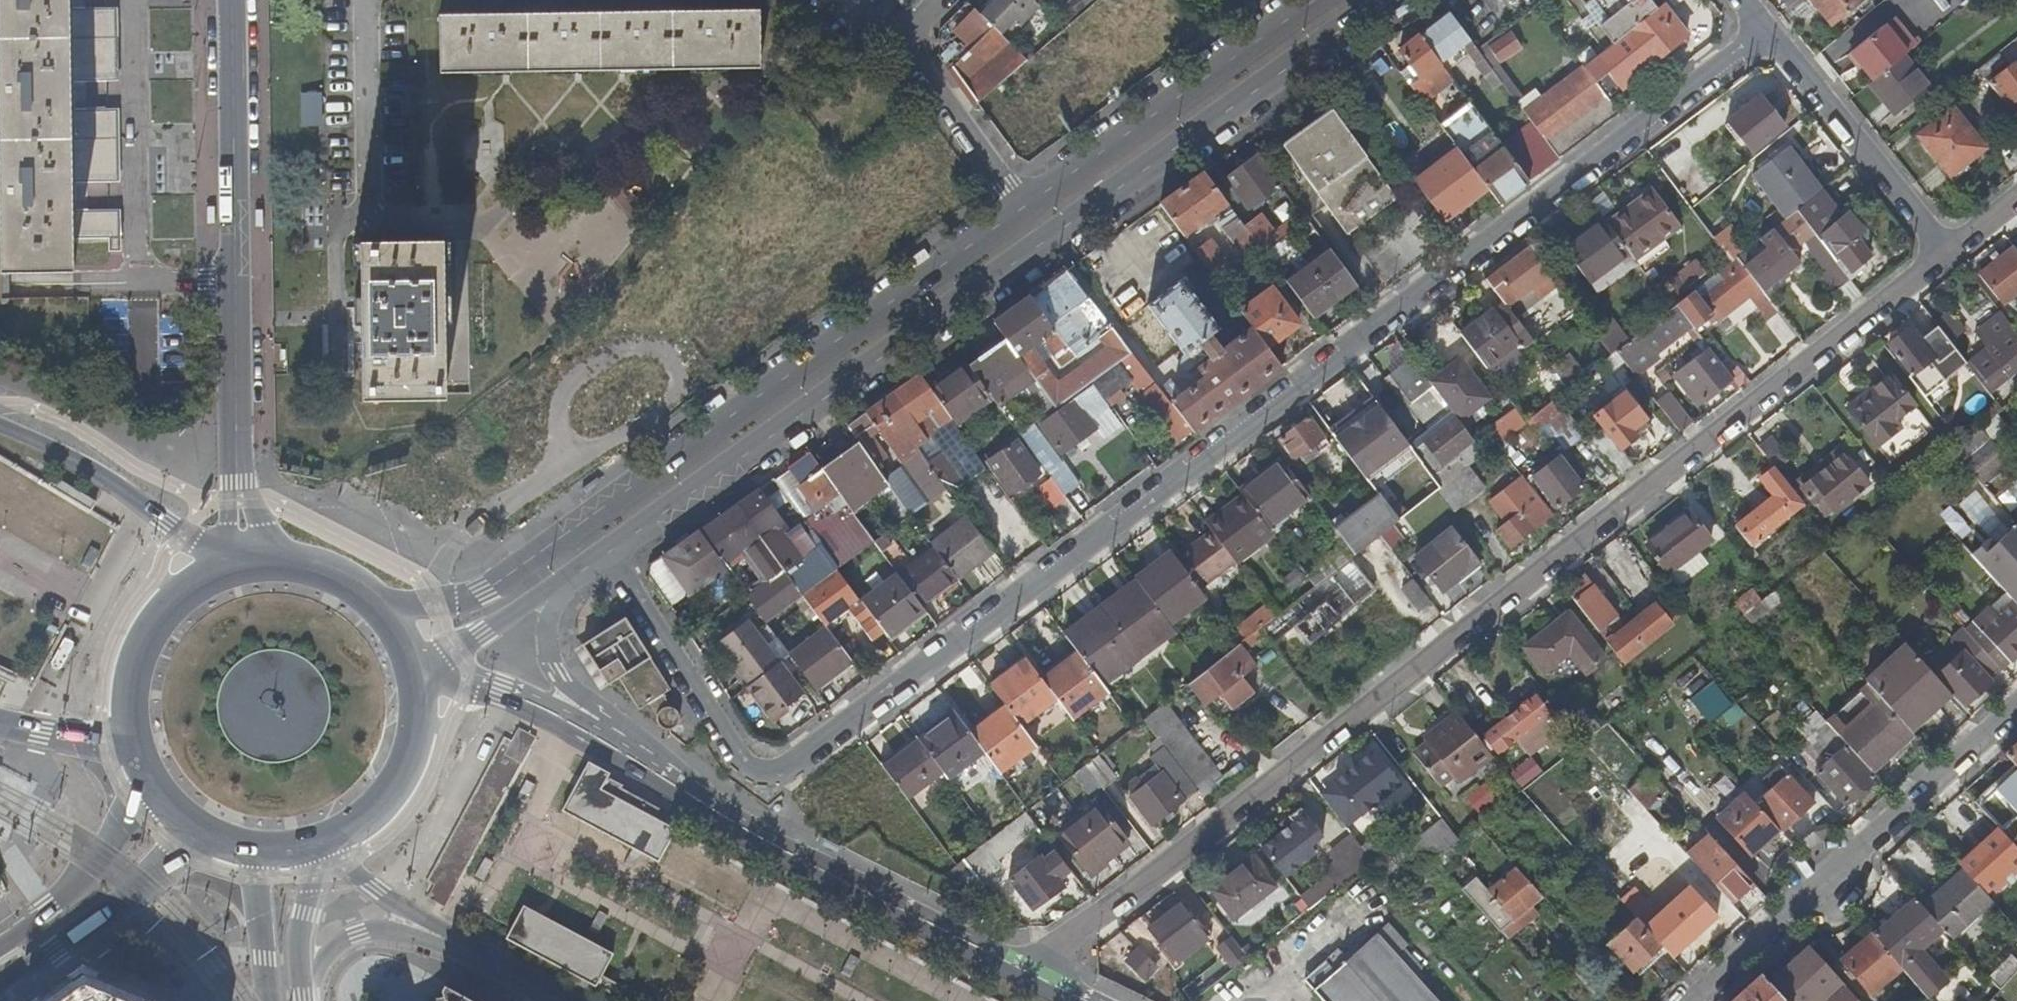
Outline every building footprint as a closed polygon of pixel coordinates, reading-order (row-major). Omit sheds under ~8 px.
[(3,275),(73,273),(73,238),(73,209),(72,182),(72,109),(72,80),(70,7),(70,0),(0,0),(0,132),(3,275)] [(982,15),(1000,33),(1013,20),(1019,25),(1038,6),(1032,0),(997,0),(982,15)] [(1077,13),(1092,0),(1073,0),(1069,3),(1077,13)] [(1603,50),(1623,34),(1656,8),(1650,0),(1567,0),(1603,50)] [(1831,24),(1861,0),(1812,0),(1831,24)] [(1077,13),(1069,3),(1059,12),(1067,22),(1077,13)] [(1662,5),(1623,34),(1637,53),(1633,56),(1641,66),(1645,63),(1647,65),(1686,34),(1662,5)] [(118,6),(70,7),(72,80),(119,79),(118,6)] [(963,83),(977,103),(1027,60),(1000,33),(982,15),(977,10),(956,32),(971,46),(945,66),(960,86),(963,83)] [(1469,56),(1484,77),(1493,70),(1477,49),(1449,12),(1418,35),(1439,63),(1461,46),(1469,56)] [(747,13),(428,17),(429,75),(749,70),(748,54),(747,13)] [(1887,23),(1909,51),(1923,40),(1920,35),(1915,39),(1897,16),(1887,23)] [(1860,73),(1869,83),(1905,54),(1909,51),(1887,23),(1851,52),(1864,70),(1860,73)] [(1520,46),(1511,34),(1491,49),(1501,60),(1520,46)] [(1418,35),(1398,49),(1421,76),(1433,67),(1439,63),(1418,35)] [(1469,56),(1461,46),(1439,63),(1442,66),(1447,73),(1469,56)] [(1410,84),(1421,76),(1398,49),(1389,56),(1410,84)] [(1864,70),(1851,52),(1847,55),(1860,73),(1864,70)] [(1907,104),(1912,100),(1930,86),(1905,54),(1869,83),(1894,114),(1907,104)] [(1608,72),(1595,57),(1584,66),(1595,81),(1608,72)] [(1990,83),(2008,107),(2012,104),(2016,110),(2016,66),(2015,63),(1990,83)] [(1595,81),(1584,66),(1541,97),(1535,89),(1517,103),(1532,122),(1558,158),(1586,137),(1619,113),(1606,96),(1595,81)] [(1493,70),(1484,77),(1494,90),(1502,83),(1493,70)] [(1619,86),(1608,72),(1595,81),(1606,96),(1619,86)] [(1470,104),(1454,83),(1452,80),(1423,102),(1441,125),(1456,114),(1470,104)] [(1783,127),(1758,96),(1727,120),(1751,151),(1783,127)] [(2011,112),(1999,98),(1983,112),(1994,126),(2011,112)] [(1916,105),(1912,100),(1907,104),(1910,109),(1916,105)] [(1498,203),(1528,181),(1511,158),(1501,145),(1470,104),(1456,114),(1441,125),(1458,148),(1473,169),(1486,186),(1498,203)] [(1986,148),(1954,107),(1919,134),(1950,175),(1986,148)] [(118,109),(72,109),(72,182),(119,181),(118,109)] [(1305,176),(1326,206),(1346,234),(1396,198),(1331,110),(1282,144),(1305,176)] [(1511,158),(1528,181),(1558,158),(1532,122),(1501,145),(1511,158)] [(1822,189),(1790,146),(1752,175),(1785,219),(1788,216),(1795,210),(1821,190),(1822,189)] [(1443,219),(1486,186),(1473,169),(1458,148),(1430,169),(1429,168),(1414,180),(1443,219)] [(1247,207),(1280,184),(1257,153),(1225,177),(1247,207)] [(1183,234),(1227,202),(1203,171),(1159,202),(1183,234)] [(1326,206),(1305,176),(1290,187),(1312,216),(1326,206)] [(1288,212),(1296,205),(1284,188),(1279,193),(1281,196),(1277,199),(1288,212)] [(1841,216),(1821,190),(1795,210),(1811,231),(1814,234),(1818,239),(1825,248),(1845,274),(1850,270),(1870,255),(1857,238),(1861,235),(1861,228),(1847,211),(1841,216)] [(1651,191),(1636,202),(1637,204),(1608,226),(1629,253),(1634,260),(1678,226),(1651,191)] [(1632,197),(1604,219),(1608,226),(1637,204),(1636,202),(1632,197)] [(121,210),(73,209),(73,238),(109,238),(109,251),(120,251),(121,210)] [(1788,216),(1805,239),(1808,237),(1809,238),(1814,234),(1811,231),(1795,210),(1788,216)] [(1805,239),(1788,216),(1785,219),(1759,239),(1735,257),(1744,267),(1758,286),(1762,291),(1799,262),(1790,250),(1805,239)] [(1247,229),(1241,221),(1238,218),(1221,229),(1244,259),(1260,247),(1259,246),(1249,232),(1247,229)] [(1277,241),(1261,218),(1247,229),(1249,232),(1259,246),(1260,247),(1263,251),(1277,241)] [(1589,283),(1629,253),(1608,226),(1604,219),(1602,221),(1564,248),(1589,283)] [(1314,228),(1307,220),(1277,241),(1263,251),(1278,270),(1299,255),(1292,244),(1314,228)] [(1813,243),(1809,238),(1808,237),(1805,239),(1814,257),(1825,248),(1818,239),(1813,243)] [(1231,268),(1209,238),(1194,250),(1216,279),(1231,268)] [(360,242),(362,402),(447,400),(445,240),(360,242)] [(1531,246),(1486,279),(1505,303),(1506,305),(1534,284),(1550,273),(1531,246)] [(2016,293),(2016,251),(2013,246),(1979,272),(2004,303),(2016,293)] [(1825,248),(1814,257),(1810,261),(1833,291),(1849,279),(1845,274),(1825,248)] [(1313,317),(1356,285),(1332,252),(1289,284),(1313,317)] [(1735,257),(1729,262),(1699,286),(1675,304),(1690,323),(1694,328),(1704,319),(1707,322),(1713,318),(1715,321),(1748,294),(1764,315),(1775,307),(1762,291),(1758,286),(1744,267),(1735,257)] [(1704,273),(1695,261),(1676,275),(1686,287),(1704,273)] [(1053,327),(1073,352),(1074,354),(1099,337),(1112,327),(1066,268),(1063,271),(1029,294),(1052,326),(1053,327)] [(1189,280),(1183,273),(1145,302),(1185,353),(1188,351),(1196,363),(1208,355),(1210,359),(1199,367),(1205,376),(1181,395),(1177,390),(1178,389),(1170,379),(1159,387),(1171,402),(1191,428),(1194,432),(1281,366),(1266,346),(1251,326),(1222,349),(1216,341),(1210,334),(1218,327),(1185,283),(1189,280)] [(1544,298),(1534,284),(1506,305),(1516,319),(1544,298)] [(1270,288),(1240,311),(1251,326),(1266,346),(1297,324),(1270,288)] [(1029,344),(1041,335),(1053,327),(1052,326),(1029,294),(993,320),(1007,340),(1019,357),(1031,374),(1036,381),(1038,383),(1056,407),(1132,352),(1112,327),(1099,337),(1106,347),(1058,382),(1029,344)] [(1492,309),(1459,333),(1485,367),(1514,345),(1528,335),(1516,319),(1506,305),(1505,303),(1494,311),(1492,309)] [(1675,304),(1670,308),(1628,341),(1627,341),(1615,350),(1623,360),(1624,362),(1632,371),(1637,378),(1662,360),(1658,355),(1654,350),(1690,323),(1675,304)] [(1949,341),(1964,330),(1947,309),(1933,321),(1937,326),(1949,341)] [(2000,311),(1980,327),(1993,343),(1987,347),(1971,360),(1993,389),(2016,370),(2016,333),(2000,311)] [(1628,341),(1612,320),(1595,332),(1611,354),(1615,350),(1627,341),(1628,341)] [(1694,328),(1690,323),(1654,350),(1658,355),(1694,328)] [(1922,395),(1965,362),(1955,349),(1949,341),(1937,326),(1920,339),(1910,326),(1887,342),(1911,372),(1907,375),(1922,395)] [(1066,358),(1073,352),(1053,327),(1041,335),(1053,351),(1057,347),(1066,358)] [(1993,343),(1980,327),(1974,332),(1987,347),(1993,343)] [(1019,357),(1007,340),(969,366),(970,366),(982,383),(994,399),(999,406),(1036,381),(1031,374),(1019,357)] [(1514,345),(1485,367),(1491,376),(1520,354),(1514,345)] [(1730,378),(1708,349),(1681,370),(1703,399),(1730,378)] [(1611,372),(1624,362),(1623,360),(1615,350),(1611,354),(1602,360),(1611,372)] [(1459,356),(1426,380),(1443,403),(1455,418),(1457,421),(1489,398),(1459,356)] [(1421,419),(1443,403),(1426,380),(1410,358),(1388,374),(1421,419)] [(969,366),(967,361),(930,387),(933,392),(970,366),(969,366)] [(1132,379),(1119,363),(1095,381),(1106,397),(1132,379)] [(1581,377),(1572,365),(1558,375),(1568,388),(1581,377)] [(1746,377),(1737,365),(1728,372),(1738,384),(1746,377)] [(982,383),(970,366),(933,392),(964,435),(979,425),(971,415),(994,399),(982,383)] [(955,442),(964,435),(933,392),(930,387),(919,372),(882,399),(915,444),(943,425),(955,442)] [(1899,427),(1893,419),(1913,404),(1889,373),(1868,389),(1872,394),(1850,411),(1876,444),(1899,427)] [(1690,421),(1654,374),(1641,384),(1678,431),(1690,421)] [(1029,389),(1047,414),(1056,407),(1038,383),(1029,389)] [(1176,440),(1191,428),(1171,402),(1159,387),(1156,383),(1141,394),(1176,440)] [(1094,384),(1040,424),(1062,453),(1097,427),(1082,408),(1101,394),(1094,384)] [(1601,426),(1587,438),(1618,479),(1633,466),(1619,449),(1636,435),(1632,430),(1644,419),(1622,391),(1593,415),(1601,426)] [(1548,429),(1568,414),(1555,398),(1524,422),(1536,438),(1548,429)] [(915,444),(882,399),(846,425),(857,440),(876,467),(888,458),(871,434),(880,428),(883,431),(881,432),(931,499),(947,488),(927,460),(915,444)] [(1373,402),(1329,434),(1363,479),(1407,447),(1373,402)] [(1585,436),(1568,414),(1548,429),(1564,451),(1585,436)] [(1279,438),(1295,459),(1325,437),(1308,416),(1279,438)] [(1461,457),(1433,479),(1439,488),(1468,465),(1476,459),(1482,455),(1457,421),(1455,418),(1416,447),(1432,469),(1457,450),(1461,457)] [(1978,427),(1950,449),(1980,482),(2006,462),(1978,427)] [(1048,473),(1057,467),(1028,428),(1020,435),(1048,473)] [(847,503),(873,486),(885,478),(876,467),(857,440),(842,451),(846,457),(842,459),(839,453),(820,466),(847,503)] [(1011,492),(1040,471),(1018,441),(989,461),(1011,492)] [(1774,441),(1762,451),(1774,467),(1778,471),(1790,461),(1774,441)] [(1800,485),(1813,502),(1821,497),(1830,508),(1848,496),(1841,488),(1860,473),(1839,446),(1826,456),(1831,462),(1800,485)] [(942,450),(927,460),(947,488),(962,477),(942,450)] [(825,502),(802,519),(820,543),(837,567),(874,540),(847,503),(820,466),(809,451),(787,467),(799,483),(808,478),(825,502)] [(1280,456),(1236,489),(1240,493),(1283,460),(1280,456)] [(1831,462),(1826,456),(1795,479),(1800,485),(1831,462)] [(1583,473),(1571,458),(1564,464),(1558,457),(1532,478),(1555,507),(1582,486),(1576,479),(1583,473)] [(1289,468),(1283,460),(1240,493),(1242,496),(1247,502),(1269,531),(1293,513),(1312,498),(1289,468)] [(1057,467),(1048,473),(1052,479),(1063,494),(1064,496),(1078,485),(1062,462),(1057,467)] [(1430,475),(1420,462),(1387,488),(1406,514),(1436,491),(1439,488),(1433,479),(1430,475)] [(987,490),(999,481),(986,464),(975,473),(987,490)] [(1439,488),(1436,491),(1453,512),(1485,487),(1468,465),(1439,488)] [(1749,544),(1803,504),(1778,471),(1774,467),(1760,478),(1772,495),(1734,524),(1749,544)] [(1867,482),(1860,473),(1841,488),(1848,496),(1867,482)] [(1521,476),(1489,501),(1505,523),(1495,530),(1509,548),(1551,515),(1521,476)] [(965,481),(962,477),(947,488),(949,492),(965,481)] [(873,486),(899,522),(910,514),(908,510),(885,478),(873,486)] [(1063,494),(1052,479),(1039,488),(1050,504),(1063,494)] [(30,485),(21,481),(18,488),(26,493),(30,485)] [(2014,484),(2003,496),(2016,508),(2016,487),(2014,484)] [(783,520),(759,487),(747,496),(736,503),(784,569),(802,557),(820,543),(802,519),(784,533),(780,528),(785,525),(782,522),(783,520)] [(1406,514),(1387,488),(1377,496),(1396,521),(1406,514)] [(1226,518),(1247,502),(1242,496),(1221,512),(1226,518)] [(1377,496),(1335,529),(1347,545),(1354,554),(1378,535),(1390,526),(1396,521),(1377,496)] [(1821,497),(1813,502),(1822,514),(1830,508),(1821,497)] [(1318,507),(1312,498),(1293,513),(1300,521),(1318,507)] [(1234,562),(1271,533),(1269,531),(1247,502),(1226,518),(1221,512),(1206,524),(1211,531),(1234,562)] [(765,619),(801,593),(784,569),(736,503),(699,530),(726,567),(746,593),(765,619)] [(1645,546),(1667,573),(1697,550),(1709,541),(1687,513),(1674,524),(1645,546)] [(966,515),(931,542),(934,546),(957,578),(993,552),(966,515)] [(63,523),(55,519),(51,526),(60,530),(63,523)] [(2016,522),(1999,537),(1994,532),(1970,553),(1989,574),(1995,581),(2006,592),(2007,593),(2013,600),(2016,604),(2016,524),(2016,522)] [(1403,542),(1390,526),(1378,535),(1391,551),(1403,542)] [(1476,559),(1450,528),(1415,556),(1443,591),(1466,573),(1467,566),(1476,559)] [(690,594),(726,567),(699,530),(662,556),(690,594)] [(1198,589),(1234,562),(1211,531),(1175,558),(1198,589)] [(802,557),(784,569),(801,593),(837,567),(820,543),(802,557)] [(1354,554),(1347,545),(1306,578),(1312,587),(1348,558),(1354,554)] [(100,551),(90,546),(80,565),(89,570),(100,551)] [(934,546),(898,573),(921,604),(957,578),(934,546)] [(1751,546),(1740,554),(1748,563),(1758,555),(1751,546)] [(1709,565),(1697,550),(1667,573),(1679,588),(1709,565)] [(1171,552),(1135,579),(1138,583),(1168,624),(1204,597),(1198,589),(1175,558),(1171,552)] [(1348,558),(1312,587),(1308,590),(1296,599),(1288,606),(1259,628),(1266,637),(1274,647),(1296,628),(1308,643),(1322,632),(1326,628),(1373,590),(1348,558)] [(1306,578),(1297,567),(1280,580),(1296,599),(1308,590),(1312,587),(1306,578)] [(858,598),(837,569),(822,580),(803,592),(824,621),(836,612),(837,613),(858,598)] [(897,572),(861,599),(865,605),(884,630),(888,636),(925,609),(921,604),(898,573),(897,572)] [(1995,581),(1989,574),(1976,586),(1982,592),(1995,581)] [(1430,602),(1412,578),(1400,588),(1417,611),(1430,602)] [(1135,579),(1099,605),(1101,609),(1138,583),(1135,579)] [(1138,583),(1101,609),(1136,656),(1172,630),(1168,624),(1138,583)] [(1614,616),(1599,596),(1594,590),(1590,585),(1580,594),(1572,584),(1565,589),(1621,661),(1623,659),(1684,611),(1674,599),(1660,610),(1659,610),(1617,642),(1603,625),(1614,616)] [(1597,588),(1594,590),(1599,596),(1602,594),(1597,588)] [(1735,601),(1744,613),(1760,600),(1751,588),(1735,601)] [(2013,600),(2007,593),(2006,592),(1973,621),(1964,629),(1972,638),(1985,651),(1999,667),(2001,669),(2016,654),(2016,604),(2013,600)] [(872,639),(884,630),(865,605),(863,606),(853,613),(872,639)] [(1062,631),(1065,635),(1101,609),(1099,605),(1062,631)] [(1973,621),(1961,608),(1953,615),(1962,626),(1964,629),(1973,621)] [(1101,683),(1136,656),(1101,609),(1065,635),(1077,651),(1101,683)] [(714,634),(750,682),(778,660),(772,652),(743,612),(714,634)] [(1555,628),(1553,625),(1524,648),(1544,673),(1570,652),(1586,673),(1605,658),(1572,615),(1555,628)] [(670,688),(633,629),(625,616),(583,642),(607,683),(619,675),(639,708),(648,702),(656,713),(656,714),(656,717),(659,723),(662,726),(668,726),(672,726),(675,725),(677,722),(679,718),(680,714),(679,711),(676,708),(672,706),(671,705),(665,695),(666,694),(665,691),(670,688)] [(0,620),(0,621),(0,629),(5,632),(9,624),(0,620)] [(1894,630),(1906,644),(1913,637),(1901,623),(1894,630)] [(825,624),(788,651),(789,653),(815,688),(852,661),(825,624)] [(1985,651),(1972,638),(1964,629),(1962,626),(1950,637),(1958,646),(1930,672),(1951,695),(1961,706),(1989,680),(1988,678),(1999,667),(1985,651)] [(1266,637),(1259,628),(1239,644),(1236,646),(1243,654),(1266,637)] [(1912,731),(1951,695),(1930,672),(1905,644),(1865,682),(1866,683),(1868,681),(1912,731)] [(1243,654),(1236,646),(1203,672),(1187,684),(1203,704),(1217,694),(1230,711),(1253,693),(1239,676),(1252,666),(1243,654)] [(1070,718),(1087,705),(1106,690),(1101,683),(1077,651),(1057,666),(1061,671),(1045,683),(1055,697),(1059,703),(1070,718)] [(1045,683),(1026,657),(991,685),(1006,705),(1019,723),(1035,711),(1055,697),(1045,683)] [(800,690),(791,678),(782,666),(778,660),(750,682),(747,684),(769,713),(800,690)] [(818,693),(855,666),(852,661),(815,688),(818,693)] [(782,666),(791,678),(794,675),(786,663),(782,666)] [(1872,770),(1912,734),(1866,683),(1826,720),(1848,743),(1872,770)] [(1106,690),(1087,705),(1091,711),(1111,697),(1106,690)] [(1699,711),(1709,724),(1731,706),(1721,694),(1699,711)] [(1527,738),(1537,750),(1562,730),(1535,696),(1484,735),(1499,753),(1533,726),(1536,731),(1527,738)] [(1040,718),(1059,703),(1055,697),(1035,711),(1040,718)] [(1735,701),(1723,717),(1735,726),(1747,710),(1735,701)] [(1224,782),(1161,704),(1141,720),(1157,739),(1162,746),(1197,790),(1204,798),(1224,782)] [(1019,723),(1006,705),(970,732),(973,737),(981,747),(982,749),(999,772),(1015,759),(1035,744),(1019,723)] [(1826,720),(1818,711),(1808,719),(1816,727),(1826,720)] [(947,777),(982,749),(981,747),(973,737),(970,732),(955,712),(931,730),(933,732),(920,741),(943,772),(947,777)] [(1565,735),(1575,747),(1599,728),(1587,713),(1574,724),(1565,735)] [(1492,755),(1458,714),(1442,726),(1445,730),(1430,742),(1414,754),(1439,786),(1455,774),(1460,781),(1492,755)] [(1848,743),(1826,720),(1816,727),(1814,742),(1830,760),(1848,743)] [(1445,730),(1442,726),(1427,738),(1430,742),(1445,730)] [(435,886),(430,895),(428,898),(446,908),(536,738),(519,727),(512,741),(504,737),(427,882),(435,886)] [(879,761),(882,765),(918,738),(915,734),(879,761)] [(906,798),(943,772),(920,741),(919,739),(918,738),(882,765),(906,798)] [(1197,790),(1162,746),(1157,739),(1148,746),(1153,753),(1148,757),(1154,765),(1159,771),(1129,795),(1128,796),(1150,824),(1162,815),(1166,821),(1175,814),(1171,809),(1197,790)] [(2003,753),(2009,760),(2013,763),(2016,768),(2016,741),(2003,753)] [(1846,802),(1876,774),(1872,770),(1848,743),(1830,760),(1818,771),(1846,802)] [(1035,744),(1015,759),(1020,765),(1040,751),(1035,744)] [(1334,782),(1353,807),(1389,779),(1393,775),(1374,751),(1334,782)] [(1115,778),(1097,754),(1083,765),(1099,785),(1100,786),(1102,789),(1115,778)] [(2013,763),(2009,760),(1969,797),(1973,801),(1990,785),(2013,763)] [(609,773),(589,763),(563,811),(633,847),(642,852),(657,860),(674,829),(600,790),(609,773)] [(2013,763),(1990,785),(2014,810),(1996,827),(2016,850),(2016,768),(2013,763)] [(1099,785),(1083,765),(1062,781),(1025,810),(1034,822),(1041,830),(1099,785)] [(1159,771),(1154,765),(1136,780),(1134,777),(1123,786),(1129,795),(1159,771)] [(1768,791),(1754,803),(1777,829),(1780,832),(1812,802),(1779,766),(1761,783),(1768,791)] [(1657,777),(1651,771),(1650,771),(1649,771),(1629,788),(1629,789),(1629,790),(1635,797),(1657,777)] [(1396,789),(1389,779),(1353,807),(1361,816),(1396,789)] [(535,785),(526,780),(516,799),(525,804),(535,785)] [(1353,807),(1334,782),(1320,794),(1339,818),(1353,807)] [(782,795),(779,791),(768,800),(772,804),(782,795)] [(1750,854),(1777,829),(1754,803),(1744,793),(1717,818),(1750,854)] [(1125,837),(1099,804),(1059,834),(1085,868),(1125,837)] [(1284,829),(1260,846),(1284,876),(1316,852),(1310,844),(1323,835),(1301,806),(1286,817),(1291,823),(1284,829)] [(994,853),(1034,822),(1025,810),(991,837),(963,858),(980,880),(998,866),(993,860),(994,853)] [(1284,829),(1291,823),(1286,817),(1279,823),(1284,829)] [(1968,877),(1986,897),(1991,893),(1988,889),(2016,862),(2016,850),(1996,827),(1988,818),(1969,835),(1989,858),(1968,877)] [(1458,840),(1442,820),(1391,859),(1374,836),(1361,847),(1367,854),(1372,860),(1395,890),(1442,852),(1455,842),(1458,840)] [(1753,884),(1710,836),(1689,856),(1706,875),(1731,903),(1753,884)] [(1336,887),(1372,860),(1367,854),(1361,847),(1354,837),(1329,856),(1333,862),(1323,870),(1336,887)] [(1461,851),(1455,842),(1442,852),(1449,860),(1461,851)] [(1051,846),(1038,855),(1008,878),(1032,909),(1062,886),(1057,879),(1069,870),(1051,846)] [(624,866),(633,870),(642,852),(633,847),(624,866)] [(558,856),(566,860),(569,854),(561,850),(558,856)] [(1233,919),(1275,886),(1252,856),(1210,888),(1233,919)] [(494,863),(485,858),(475,877),(484,882),(494,863)] [(553,867),(560,871),(563,865),(556,861),(553,867)] [(1546,883),(1530,865),(1521,873),(1537,892),(1546,883)] [(1532,905),(1542,896),(1537,892),(1521,873),(1515,867),(1488,891),(1475,876),(1461,888),(1501,932),(1532,905)] [(1950,939),(1990,901),(1986,897),(1968,877),(1963,871),(1922,909),(1942,930),(1950,939)] [(1685,944),(1731,903),(1706,875),(1691,887),(1690,886),(1658,914),(1685,944)] [(501,897),(508,901),(512,895),(504,891),(501,897)] [(789,903),(796,907),(800,901),(792,897),(789,903)] [(1922,909),(1913,899),(1871,934),(1901,968),(1926,997),(1946,980),(1919,950),(1942,930),(1922,909)] [(1540,915),(1532,905),(1501,932),(1502,934),(1509,940),(1540,915)] [(1146,930),(1169,962),(1202,937),(1178,906),(1146,930)] [(612,954),(524,908),(508,939),(596,985),(612,954)] [(590,931),(599,935),(609,916),(600,911),(590,931)] [(1633,973),(1663,946),(1645,927),(1635,917),(1606,943),(1633,973)] [(1324,1000),(1437,1000),(1421,983),(1427,978),(1421,972),(1424,969),(1406,948),(1409,945),(1389,923),(1376,934),(1366,922),(1303,979),(1324,1000)] [(703,935),(710,938),(713,933),(706,929),(703,935)] [(1901,968),(1871,934),(1840,961),(1870,995),(1901,968)] [(1216,948),(1231,968),(1234,966),(1247,956),(1232,936),(1216,948)] [(1206,941),(1202,937),(1169,962),(1165,965),(1168,970),(1206,941)] [(698,945),(705,949),(708,943),(701,939),(698,945)] [(1839,979),(1810,947),(1781,973),(1806,1000),(1814,1000),(1818,997),(1821,1000),(1825,996),(1830,1000),(1859,1000),(1839,979)] [(1121,963),(1143,985),(1157,970),(1136,948),(1121,963)] [(860,959),(851,955),(842,974),(850,978),(860,959)] [(2007,981),(1988,960),(1978,969),(1997,990),(1998,990),(1999,990),(2007,981)] [(931,979),(938,983),(942,977),(934,973),(931,979)] [(1760,975),(1731,1000),(1784,1000),(1760,975)] [(443,986),(441,990),(443,998),(444,1000),(471,1000),(443,986)]
